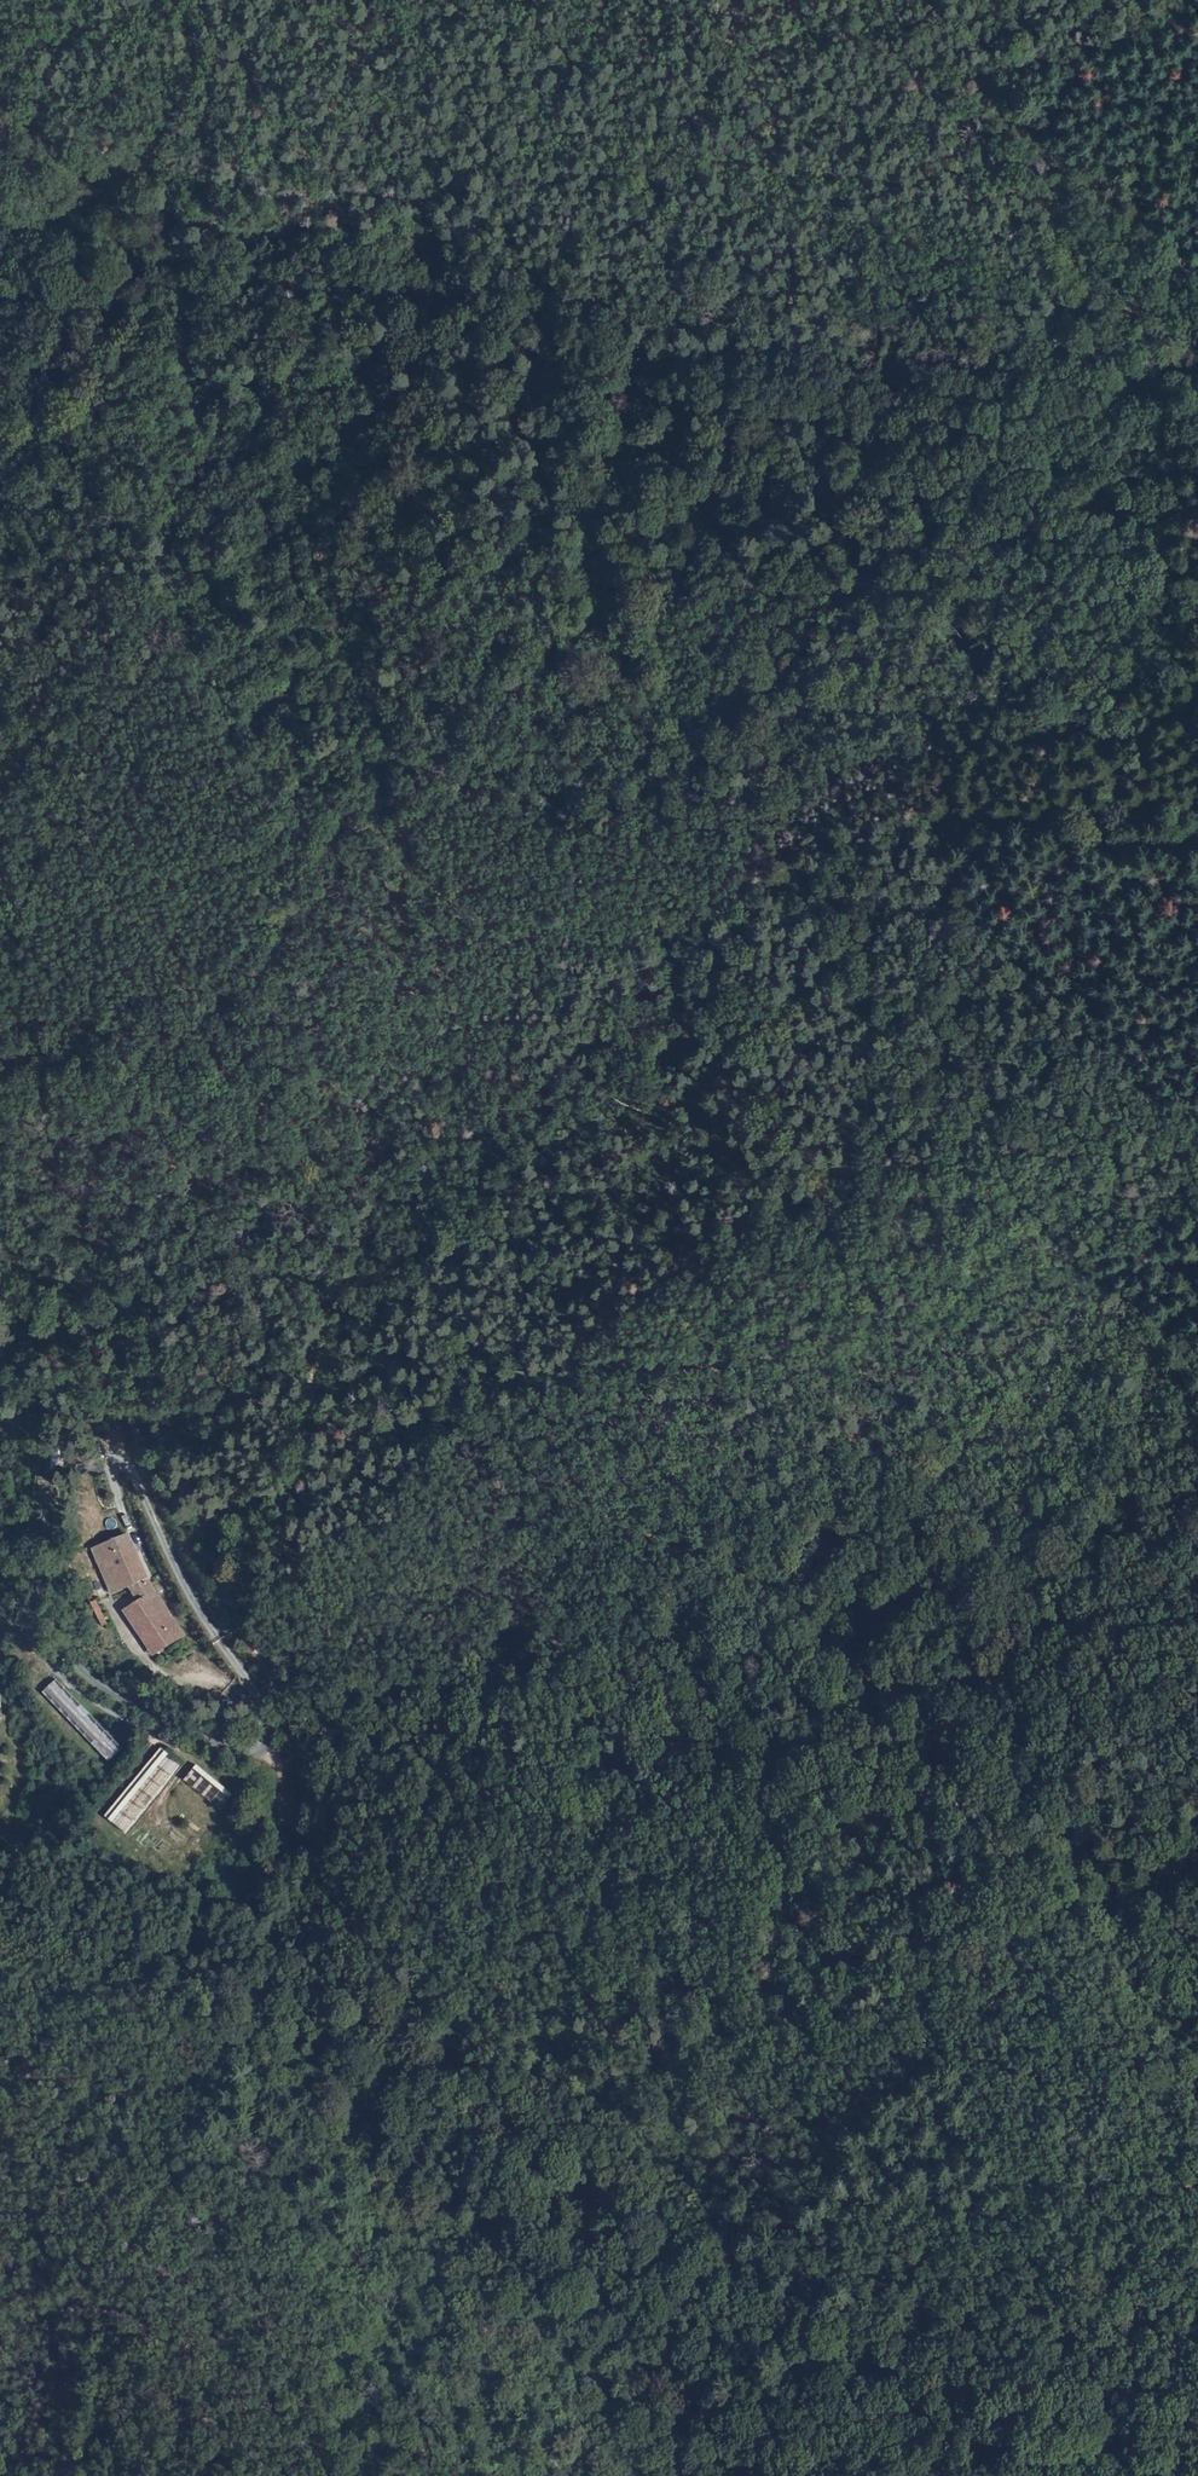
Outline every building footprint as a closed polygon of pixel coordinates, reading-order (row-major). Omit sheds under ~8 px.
[(128,1535),(103,1545),(112,1564),(105,1567),(108,1575),(105,1576),(111,1589),(121,1585),(123,1589),(147,1579),(128,1535)] [(103,1545),(93,1549),(105,1576),(108,1575),(105,1567),(112,1564),(103,1545)] [(147,1579),(123,1589),(135,1606),(144,1600),(145,1602),(157,1594),(155,1591),(146,1597),(140,1586),(148,1581),(147,1579)] [(148,1581),(140,1586),(146,1597),(155,1591),(148,1581)] [(121,1585),(111,1589),(112,1593),(123,1589),(121,1585)] [(135,1606),(128,1610),(133,1618),(131,1620),(137,1630),(143,1626),(157,1647),(168,1639),(171,1643),(184,1635),(157,1594),(145,1602),(144,1600),(135,1606)] [(143,1626),(137,1630),(154,1655),(171,1643),(168,1639),(157,1647),(143,1626)] [(122,1748),(57,1680),(43,1693),(108,1761),(122,1748)] [(169,1754),(165,1751),(109,1820),(113,1823),(169,1754)] [(233,1794),(196,1764),(193,1767),(230,1798),(233,1794)] [(141,1839),(138,1843),(180,1878),(183,1874),(141,1839)]
